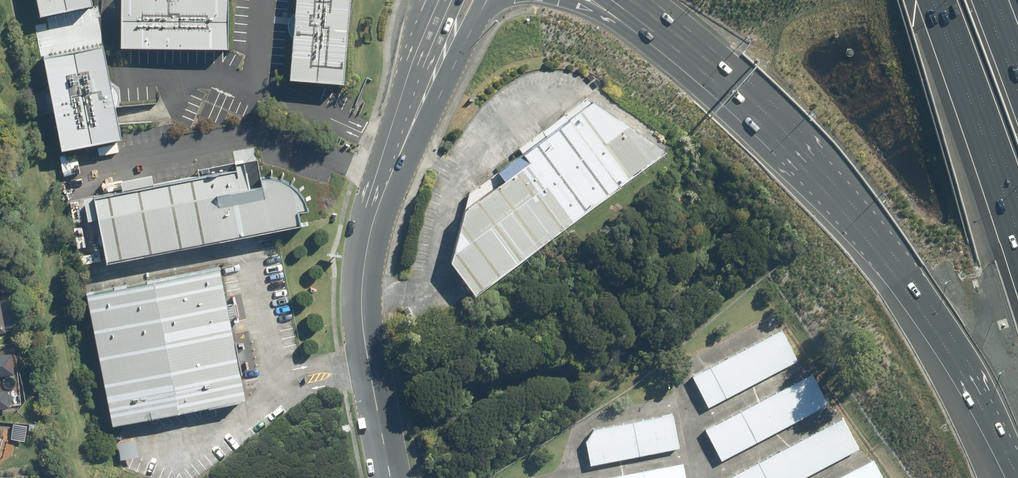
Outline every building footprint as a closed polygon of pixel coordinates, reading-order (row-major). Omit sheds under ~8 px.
[(41,16),(91,5),(90,0),(38,0),(41,16)] [(120,45),(226,45),(226,0),(120,0),(120,45)] [(288,79),(343,83),(349,0),(294,0),(288,79)] [(60,146),(120,134),(116,115),(101,43),(42,54),(60,146)] [(499,170),(550,239),(665,150),(651,141),(585,97),(552,123),(518,148),(523,154),(499,170)] [(90,194),(103,261),(310,222),(309,218),(297,221),(295,209),(307,207),(299,192),(288,183),(271,176),(261,174),(257,157),(197,168),(198,174),(137,185),(90,194)] [(472,296),(550,239),(499,170),(468,192),(448,263),(472,296)] [(219,267),(152,280),(164,342),(231,329),(227,309),(219,267)] [(87,293),(113,422),(131,419),(244,396),(236,355),(231,329),(164,342),(152,280),(104,290),(87,293)] [(779,330),(691,377),(709,411),(797,364),(779,330)] [(0,353),(0,376),(14,374),(11,352),(0,353)] [(811,374),(707,431),(723,461),(828,404),(811,374)] [(10,408),(7,385),(0,386),(0,409),(10,408)] [(673,419),(582,436),(588,468),(679,451),(673,419)] [(734,477),(812,477),(857,454),(840,422),(734,477)] [(849,477),(878,477),(871,466),(849,477)]
